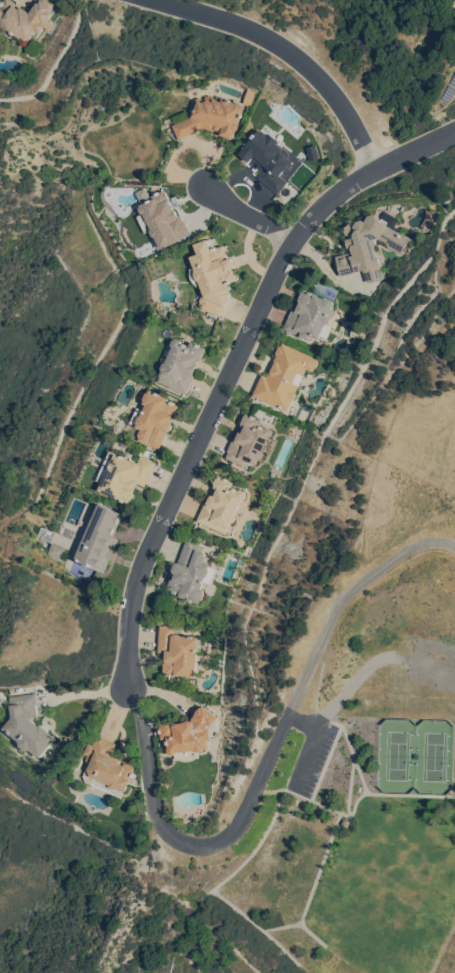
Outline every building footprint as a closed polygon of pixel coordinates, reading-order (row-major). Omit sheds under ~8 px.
[(3,29),(0,27),(0,4),(3,0),(12,0),(14,2),(16,4),(14,7),(18,9),(19,6),(22,8),(22,7),(28,12),(27,12),(28,13),(38,0),(49,0),(54,4),(49,12),(51,14),(46,20),(52,25),(48,31),(43,27),(38,34),(35,31),(29,39),(24,41),(20,37),(19,39),(4,28),(3,29)] [(178,139),(172,125),(192,117),(195,108),(194,105),(196,99),(199,98),(205,100),(206,96),(208,97),(209,96),(214,98),(214,99),(222,102),(223,98),(234,102),(234,99),(244,103),(249,89),(257,92),(251,107),(245,104),(244,106),(245,106),(239,124),(240,125),(238,131),(236,131),(233,140),(220,135),(221,132),(214,129),(213,131),(204,128),(178,139)] [(258,177),(262,172),(256,167),(259,164),(252,159),(250,163),(239,154),(246,146),(245,146),(249,140),(250,141),(259,130),(261,131),(263,131),(267,134),(267,136),(270,133),(280,142),(279,144),(282,147),(282,148),(283,149),(285,149),(289,152),(289,154),(290,155),(288,159),(292,162),(293,166),(289,171),(286,171),(281,177),(287,182),(278,194),(258,177)] [(140,209),(141,205),(153,199),(152,196),(157,194),(157,193),(160,192),(164,190),(165,192),(166,191),(170,200),(170,201),(174,210),(175,209),(178,216),(180,215),(183,221),(184,220),(190,233),(178,239),(179,241),(161,249),(155,237),(153,236),(151,232),(153,230),(145,234),(137,217),(143,213),(141,213),(140,209)] [(337,272),(336,265),(337,265),(335,257),(349,253),(345,239),(350,238),(344,235),(344,230),(348,223),(352,223),(354,225),(356,221),(362,220),(365,222),(368,216),(375,214),(380,216),(380,220),(385,212),(398,219),(395,226),(399,228),(397,232),(409,239),(400,255),(386,247),(386,245),(386,243),(378,239),(375,240),(376,244),(374,245),(377,256),(378,256),(381,266),(379,267),(382,278),(365,282),(362,270),(340,276),(339,272),(337,272)] [(193,283),(191,281),(189,278),(188,274),(189,270),(189,269),(193,267),(189,257),(197,254),(193,244),(207,239),(207,240),(209,240),(213,249),(223,246),(228,259),(232,257),(235,267),(229,269),(230,270),(232,269),(236,280),(228,283),(229,287),(231,287),(229,291),(231,292),(220,317),(198,307),(200,303),(199,301),(202,294),(200,288),(201,288),(200,285),(196,287),(195,285),(193,283)] [(333,301),(334,304),(331,309),(333,310),(334,312),(332,317),(330,319),(328,324),(324,325),(329,327),(324,338),(319,336),(317,340),(310,336),(309,340),(302,337),(301,338),(282,329),(292,307),(296,309),(299,302),(298,300),(301,293),(303,292),(304,290),(323,298),(326,297),(333,301)] [(173,340),(177,339),(181,340),(182,343),(189,347),(191,342),(205,348),(205,349),(206,350),(202,359),(201,359),(200,360),(198,359),(195,366),(196,366),(196,368),(193,375),(194,375),(186,395),(156,381),(161,370),(161,368),(163,363),(166,362),(172,347),(171,344),(173,340)] [(317,359),(317,361),(318,363),(315,368),(314,368),(312,372),(306,369),(295,392),(296,394),(294,399),(292,399),(287,411),(253,395),(262,374),(267,377),(270,370),(271,370),(273,365),(272,364),(276,355),(275,353),(278,347),(280,347),(282,343),(317,359)] [(148,392),(149,390),(168,399),(168,401),(177,405),(176,407),(178,410),(176,415),(174,416),(173,417),(172,417),(170,422),(172,423),(171,425),(172,426),(171,430),(169,430),(168,433),(166,432),(159,450),(146,444),(146,443),(139,440),(140,438),(139,437),(138,435),(140,429),(129,423),(137,408),(143,411),(145,405),(143,403),(144,401),(143,399),(146,393),(148,392)] [(272,430),(273,433),(271,437),(268,437),(261,452),(262,455),(260,459),(258,460),(256,465),(247,461),(244,466),(226,458),(229,452),(227,452),(229,449),(227,449),(231,440),(232,440),(233,438),(236,440),(239,432),(240,432),(243,426),(241,425),(242,424),(241,423),(245,415),(246,415),(246,414),(260,420),(258,425),(265,428),(268,428),(272,430)] [(101,483),(96,480),(109,452),(115,454),(115,453),(132,461),(133,460),(137,462),(140,456),(146,458),(146,457),(152,460),(152,461),(155,463),(144,487),(138,484),(134,493),(130,501),(129,500),(128,504),(98,490),(101,483)] [(246,495),(245,499),(242,501),(234,516),(235,518),(234,523),(231,523),(226,535),(197,521),(206,501),(207,502),(210,496),(211,496),(215,488),(214,488),(215,486),(214,486),(215,485),(214,484),(215,480),(218,478),(219,475),(234,483),(231,487),(239,491),(241,490),(245,491),(246,495)] [(68,533),(75,526),(84,530),(96,502),(123,514),(113,537),(118,539),(104,573),(72,559),(74,553),(65,549),(65,541),(68,533)] [(204,564),(210,566),(209,567),(216,569),(210,584),(203,582),(201,588),(204,590),(203,592),(204,594),(202,600),(200,601),(199,604),(179,596),(179,594),(168,590),(168,588),(167,588),(170,579),(171,579),(174,572),(172,572),(175,563),(176,564),(177,562),(178,563),(186,539),(200,545),(198,550),(206,553),(205,555),(206,558),(204,564)] [(45,557),(58,561),(62,548),(50,544),(45,557)] [(164,675),(164,671),(163,671),(164,653),(158,652),(159,626),(164,626),(164,625),(170,625),(170,627),(174,627),(174,634),(181,634),(180,636),(203,638),(202,654),(196,653),(195,677),(164,675)] [(25,751),(20,746),(19,741),(3,729),(12,718),(9,697),(35,693),(37,704),(35,704),(37,717),(32,718),(33,722),(38,726),(40,724),(49,731),(47,732),(56,739),(40,758),(30,750),(25,751)] [(196,711),(198,709),(200,708),(202,705),(218,718),(210,727),(208,724),(206,727),(206,729),(209,729),(210,740),(207,740),(208,749),(202,749),(201,752),(197,752),(197,757),(174,759),(174,755),(171,756),(168,754),(167,749),(168,749),(167,738),(160,739),(158,723),(172,722),(172,724),(182,723),(182,722),(184,722),(186,721),(188,721),(190,721),(191,719),(195,714),(196,711)] [(114,789),(110,787),(109,785),(94,778),(91,785),(85,782),(83,776),(85,769),(85,768),(86,767),(87,767),(84,761),(87,756),(82,754),(87,743),(92,745),(96,735),(116,744),(110,756),(136,767),(125,792),(116,788),(114,789)]
